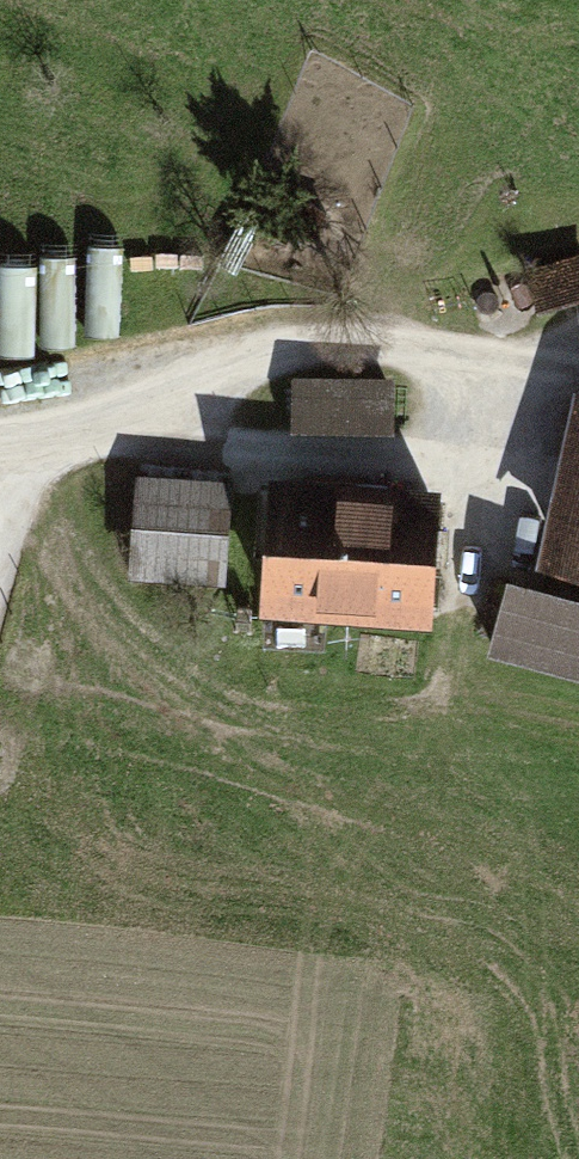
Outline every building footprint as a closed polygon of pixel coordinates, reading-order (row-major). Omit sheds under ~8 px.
[(530,276),(539,307),(578,296),(578,261),(530,276)] [(385,382),(292,381),(292,429),(385,429),(385,382)] [(227,487),(138,481),(131,571),(221,577),(227,487)] [(268,600),(346,605),(353,496),(276,491),(268,600)] [(432,502),(353,496),(346,605),(424,611),(432,502)] [(565,567),(578,570),(578,508),(565,567)] [(509,584),(492,647),(578,671),(578,603),(509,584)]
